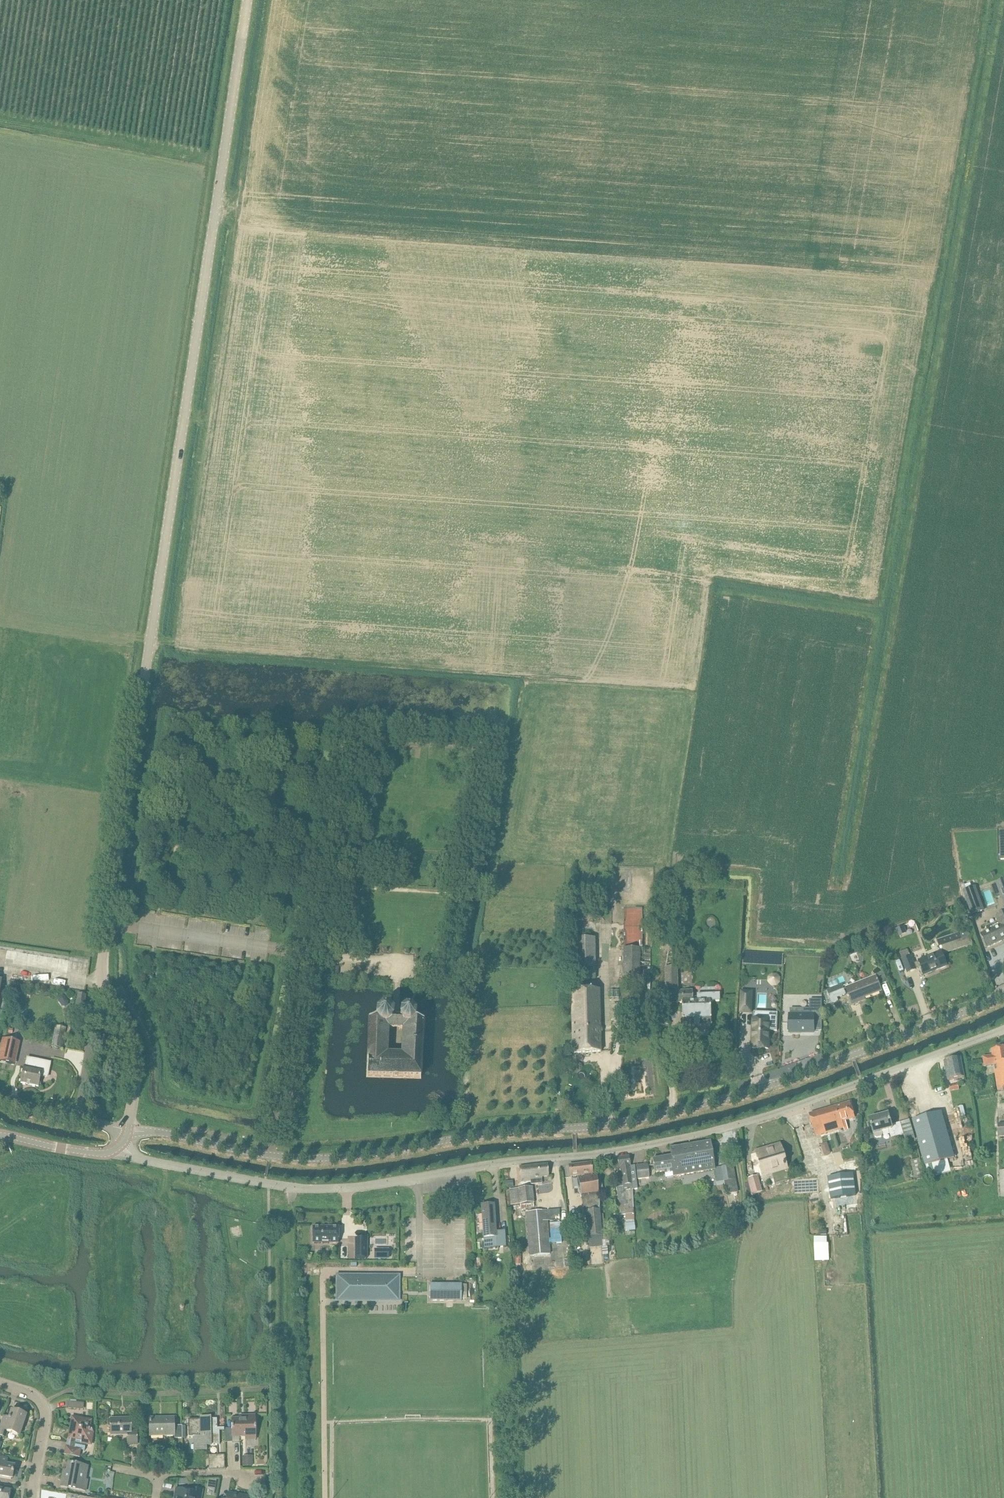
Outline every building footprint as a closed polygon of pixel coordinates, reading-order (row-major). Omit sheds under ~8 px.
[(992,885),(996,899),(1003,896),(1003,900),(1003,881),(998,883),(992,885)] [(976,888),(965,891),(973,915),(984,912),(976,888)] [(997,917),(999,922),(987,927),(989,931),(982,935),(988,947),(1002,941),(1001,940),(1003,938),(1003,913),(997,917)] [(907,933),(904,926),(896,929),(899,936),(907,933)] [(968,929),(937,940),(940,947),(971,937),(968,929)] [(595,968),(594,938),(570,939),(571,969),(595,968)] [(857,954),(854,946),(847,949),(850,957),(857,954)] [(638,976),(639,992),(650,992),(649,950),(639,950),(638,948),(623,948),(623,976),(638,976)] [(925,975),(947,966),(941,952),(919,961),(920,962),(914,964),(908,950),(900,953),(908,973),(916,970),(916,969),(922,967),(925,975)] [(674,968),(665,968),(665,980),(666,990),(667,992),(667,994),(668,1004),(681,1004),(682,1016),(682,1027),(710,1026),(710,1003),(719,1002),(719,995),(697,996),(697,997),(693,997),(693,991),(678,992),(677,968),(674,968)] [(875,975),(876,977),(846,989),(853,1005),(860,1002),(859,1000),(882,991),(879,985),(888,982),(884,971),(875,975)] [(152,974),(145,976),(147,983),(154,981),(152,974)] [(827,990),(823,992),(828,1004),(832,1003),(838,1001),(837,998),(842,996),(846,994),(844,989),(843,986),(836,988),(836,987),(827,990)] [(619,990),(610,990),(610,998),(619,998),(619,990)] [(572,991),(573,1044),(573,1054),(601,1053),(600,1043),(599,991),(572,991)] [(741,991),(740,1014),(753,1015),(754,992),(741,991)] [(84,1009),(86,996),(78,994),(76,1008),(84,1009)] [(59,998),(58,1001),(62,1006),(65,1007),(68,1005),(69,1001),(65,996),(61,996),(59,998)] [(790,1014),(789,1014),(789,1035),(815,1035),(815,1032),(815,1020),(822,1020),(822,1000),(810,1000),(810,1009),(790,1009),(790,1014)] [(394,1022),(394,1018),(393,1016),(392,1013),(389,1011),(386,1010),(383,1010),(380,1012),(378,1015),(377,1019),(375,1019),(375,1021),(369,1021),(367,1076),(421,1078),(424,1023),(418,1023),(418,1021),(416,1021),(416,1019),(415,1015),(413,1013),(410,1011),(407,1011),(403,1012),(401,1015),(400,1018),(400,1022),(399,1022),(399,1026),(400,1026),(399,1032),(402,1032),(402,1056),(388,1056),(388,1031),(393,1031),(393,1026),(394,1026),(394,1022)] [(752,1019),(751,1050),(771,1050),(772,1031),(778,1031),(778,1013),(765,1013),(765,1019),(754,1019),(752,1019)] [(52,1046),(52,1047),(62,1049),(66,1028),(55,1026),(52,1046)] [(0,1054),(0,1061),(14,1065),(19,1043),(3,1039),(0,1054)] [(983,1057),(985,1067),(990,1066),(994,1066),(998,1091),(1003,1091),(1003,1048),(992,1050),(993,1056),(983,1057)] [(964,1078),(963,1068),(961,1058),(944,1062),(946,1071),(948,1081),(964,1078)] [(24,1067),(21,1083),(39,1087),(41,1076),(47,1077),(50,1064),(34,1060),(34,1062),(27,1061),(26,1067),(24,1067)] [(855,1118),(853,1112),(850,1103),(810,1115),(812,1125),(816,1136),(844,1128),(845,1132),(849,1131),(846,1121),(855,1118)] [(913,1120),(915,1130),(925,1166),(927,1167),(930,1178),(951,1172),(948,1160),(954,1158),(942,1112),(913,1120)] [(870,1119),(875,1138),(877,1139),(882,1138),(883,1135),(883,1134),(883,1132),(889,1130),(891,1138),(904,1135),(900,1122),(892,1125),(889,1114),(870,1119)] [(714,1170),(711,1152),(710,1142),(670,1149),(671,1157),(653,1160),(654,1170),(655,1174),(664,1172),(665,1177),(714,1170)] [(829,1142),(822,1144),(825,1155),(832,1153),(829,1142)] [(756,1152),(762,1176),(786,1169),(783,1157),(780,1148),(767,1151),(766,1149),(756,1152)] [(622,1185),(616,1186),(618,1205),(619,1205),(621,1215),(625,1215),(625,1219),(626,1219),(626,1224),(627,1226),(629,1226),(630,1231),(630,1234),(635,1234),(635,1230),(635,1225),(634,1219),(632,1190),(637,1189),(636,1176),(635,1166),(630,1166),(629,1156),(618,1158),(619,1167),(618,1167),(617,1169),(618,1175),(619,1175),(621,1175),(622,1185)] [(591,1163),(570,1166),(571,1177),(582,1175),(582,1178),(578,1178),(583,1211),(586,1212),(588,1237),(589,1248),(602,1247),(601,1236),(602,1236),(599,1210),(599,1205),(598,1185),(597,1175),(592,1176),(592,1174),(591,1163)] [(549,1176),(549,1174),(548,1164),(519,1167),(520,1177),(521,1182),(530,1181),(530,1185),(542,1184),(541,1177),(549,1176)] [(636,1165),(638,1180),(642,1179),(642,1181),(645,1180),(645,1179),(649,1178),(647,1164),(636,1165)] [(730,1166),(714,1169),(717,1182),(724,1181),(724,1185),(726,1185),(728,1195),(730,1194),(738,1193),(733,1166),(730,1167),(730,1166)] [(830,1176),(832,1197),(857,1195),(854,1174),(830,1176)] [(756,1178),(748,1180),(747,1179),(744,1180),(747,1200),(750,1199),(753,1198),(753,1196),(761,1193),(756,1178)] [(513,1180),(505,1181),(506,1189),(514,1188),(513,1180)] [(520,1209),(534,1207),(532,1187),(509,1190),(510,1206),(520,1205),(520,1209)] [(495,1232),(493,1205),(482,1206),(485,1248),(506,1247),(504,1232),(495,1232)] [(602,1205),(599,1205),(599,1210),(602,1236),(601,1236),(602,1247),(603,1255),(608,1255),(607,1246),(612,1246),(611,1234),(605,1235),(602,1205)] [(559,1209),(547,1210),(526,1212),(529,1256),(551,1254),(550,1245),(552,1245),(551,1244),(562,1243),(561,1229),(562,1229),(562,1232),(568,1232),(567,1222),(561,1222),(549,1223),(550,1230),(551,1239),(549,1239),(548,1220),(560,1219),(559,1209)] [(579,1220),(567,1221),(568,1233),(578,1232),(580,1230),(579,1220)] [(313,1227),(313,1243),(339,1244),(339,1227),(313,1227)] [(814,1238),(815,1261),(824,1260),(823,1254),(829,1254),(829,1244),(828,1244),(827,1237),(814,1238)] [(355,1258),(367,1258),(367,1242),(355,1242),(355,1258)] [(400,1275),(336,1274),(336,1302),(400,1303),(400,1275)] [(462,1301),(462,1284),(430,1284),(430,1301),(462,1301)] [(26,1416),(12,1411),(9,1419),(3,1417),(0,1426),(0,1435),(6,1437),(8,1432),(20,1436),(26,1416)] [(232,1437),(256,1436),(256,1416),(246,1416),(246,1419),(232,1420),(232,1437)] [(175,1426),(174,1417),(149,1418),(150,1436),(174,1435),(174,1439),(183,1439),(182,1425),(175,1426)] [(191,1450),(207,1450),(207,1445),(220,1445),(219,1431),(217,1431),(217,1419),(211,1419),(211,1417),(202,1417),(202,1419),(188,1420),(189,1437),(194,1436),(194,1445),(191,1445),(191,1450)] [(138,1444),(137,1431),(132,1431),(131,1418),(110,1419),(110,1435),(127,1435),(128,1444),(138,1444)] [(69,1447),(66,1447),(65,1455),(79,1457),(81,1450),(85,1451),(86,1444),(91,1444),(93,1432),(91,1429),(90,1429),(91,1421),(76,1419),(75,1425),(73,1424),(73,1423),(72,1423),(70,1439),(71,1439),(69,1447)] [(209,1455),(209,1470),(225,1470),(224,1455),(209,1455)] [(253,1456),(243,1456),(243,1467),(253,1466),(253,1456)] [(7,1459),(8,1459),(0,1457),(0,1477),(11,1479),(12,1473),(13,1473),(15,1466),(7,1464),(7,1459)] [(61,1487),(86,1491),(87,1481),(82,1480),(84,1469),(87,1469),(87,1466),(68,1463),(66,1477),(63,1476),(61,1487)] [(208,1480),(207,1488),(214,1490),(213,1495),(216,1495),(219,1480),(208,1480)] [(192,1492),(176,1489),(175,1497),(177,1497),(195,1497),(199,1497),(201,1497),(203,1490),(193,1488),(192,1492)] [(11,1491),(0,1489),(0,1497),(10,1497),(11,1491)]
